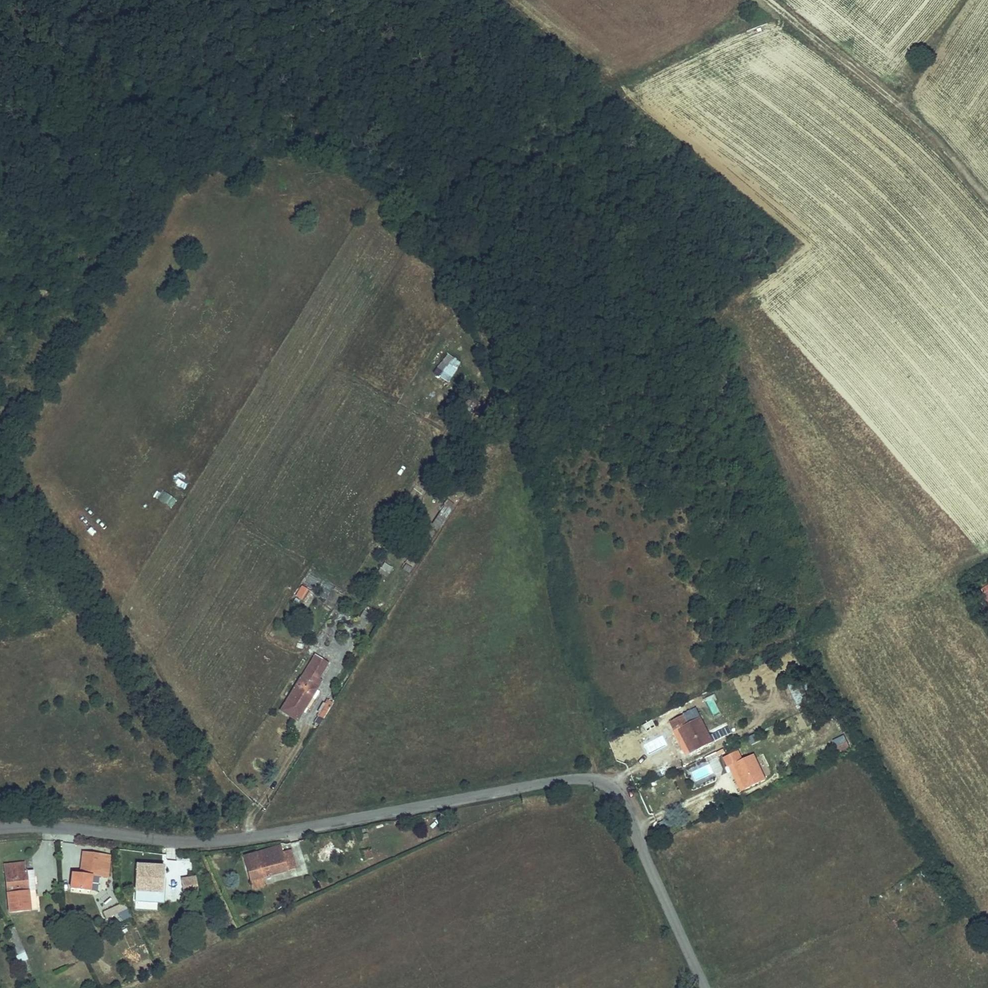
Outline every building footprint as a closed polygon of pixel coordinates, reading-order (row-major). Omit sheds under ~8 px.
[(449,383),(460,362),(445,354),(433,375),(449,383)] [(161,492),(158,500),(171,507),(175,499),(161,492)] [(446,502),(442,511),(450,514),(453,505),(446,502)] [(384,563),(378,572),(387,578),(393,568),(384,563)] [(302,587),(295,597),(305,603),(312,593),(302,587)] [(327,666),(316,659),(282,713),(297,722),(317,692),(308,686),(312,680),(318,683),(327,666)] [(714,698),(706,701),(712,717),(720,714),(714,698)] [(686,714),(670,722),(674,730),(680,727),(693,752),(713,742),(700,717),(690,722),(686,714)] [(739,751),(723,758),(727,766),(734,763),(747,788),(765,779),(754,754),(743,759),(739,751)] [(224,787),(240,799),(244,794),(228,782),(224,787)] [(245,857),(250,882),(262,878),(292,871),(290,857),(281,859),(279,849),(245,857)] [(363,852),(365,861),(373,859),(371,851),(363,852)] [(80,871),(73,870),(69,899),(88,901),(90,885),(91,879),(107,881),(109,863),(101,862),(101,858),(82,856),(80,871)] [(23,867),(3,870),(8,917),(37,913),(34,893),(27,894),(25,876),(24,876),(23,867)] [(136,904),(156,905),(157,881),(162,881),(163,871),(138,869),(136,904)] [(32,875),(25,876),(27,894),(34,893),(32,875)] [(197,878),(181,878),(181,896),(197,895),(197,878)] [(262,878),(250,882),(252,893),(265,889),(262,878)] [(157,881),(156,905),(163,905),(164,882),(162,881),(157,881)] [(97,896),(102,908),(117,902),(113,890),(97,896)] [(125,905),(107,914),(110,920),(128,912),(125,905)] [(6,933),(17,959),(24,956),(19,943),(13,930),(6,933)]
